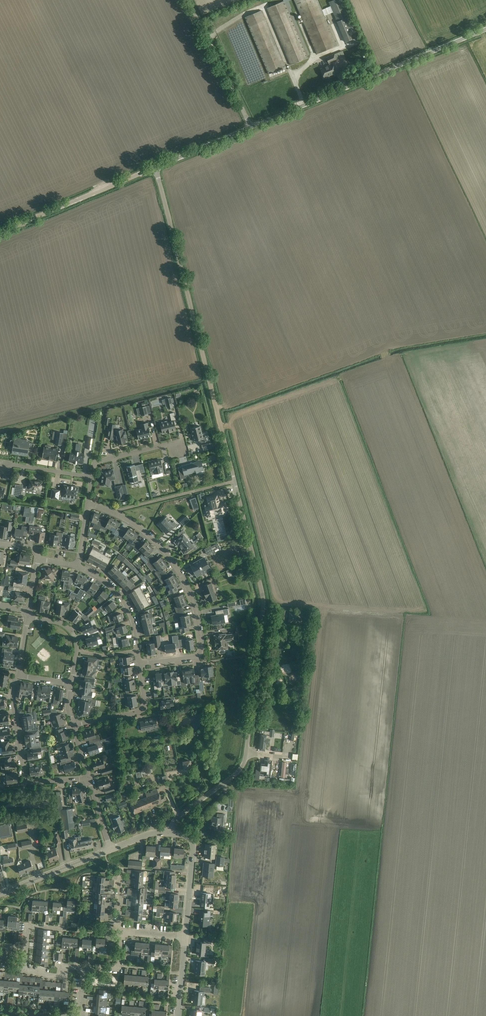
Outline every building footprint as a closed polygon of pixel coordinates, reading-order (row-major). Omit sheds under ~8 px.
[(310,57),(296,22),(297,22),(289,2),(289,0),(290,0),(283,0),(284,1),(267,8),(291,65),(310,57)] [(317,54),(336,46),(324,16),(333,12),(346,42),(357,37),(342,0),(334,0),(329,2),(330,6),(321,10),(317,0),(294,0),(317,54)] [(245,17),(269,74),(285,67),(262,10),(250,15),(245,17)] [(241,29),(239,29),(238,29),(236,30),(234,32),(233,33),(232,34),(232,36),(232,37),(232,39),(233,41),(234,42),(235,43),(236,44),(238,44),(239,45),(240,45),(242,44),(243,44),(245,43),(246,42),(247,41),(247,40),(248,38),(248,37),(248,35),(248,34),(247,33),(246,32),(245,30),(244,30),(242,29),(241,29)] [(332,64),(331,62),(337,60),(345,56),(342,51),(334,54),(326,58),(328,63),(329,63),(329,65),(320,69),(321,70),(324,78),(336,73),(332,64)] [(162,423),(160,424),(162,433),(167,432),(168,433),(171,432),(171,431),(176,430),(175,425),(177,424),(174,412),(170,413),(171,421),(168,422),(167,421),(162,422),(162,423)] [(147,423),(143,423),(140,424),(142,429),(137,430),(136,430),(139,439),(150,436),(151,436),(149,427),(148,427),(147,423)] [(118,444),(119,444),(125,442),(125,440),(127,439),(125,432),(123,432),(122,430),(121,430),(121,429),(114,428),(115,425),(110,424),(108,439),(113,439),(113,437),(116,437),(118,444)] [(200,426),(191,428),(191,429),(194,440),(194,441),(200,439),(201,442),(201,443),(202,447),(211,445),(210,445),(209,441),(209,440),(205,441),(205,438),(203,438),(200,426)] [(63,433),(57,432),(55,444),(65,446),(68,431),(64,430),(63,433)] [(95,438),(89,437),(87,449),(93,450),(95,438)] [(10,440),(9,446),(13,447),(12,453),(27,455),(28,449),(33,450),(34,443),(25,442),(26,441),(18,440),(18,441),(10,440)] [(44,447),(42,457),(47,458),(47,459),(51,460),(51,459),(56,460),(58,449),(51,448),(51,446),(46,445),(45,447),(44,447)] [(83,464),(84,454),(80,453),(80,452),(75,451),(75,452),(70,452),(69,462),(73,462),(73,463),(78,464),(78,463),(83,464)] [(151,475),(163,472),(163,469),(161,460),(154,462),(153,461),(148,462),(151,475)] [(203,470),(201,462),(196,463),(196,462),(182,465),(184,474),(203,469),(203,470)] [(140,470),(136,471),(134,465),(127,467),(130,482),(138,480),(138,483),(143,482),(140,470)] [(110,480),(113,479),(115,479),(113,470),(102,473),(102,477),(101,478),(101,480),(101,481),(101,485),(102,485),(103,486),(105,486),(109,486),(110,480)] [(26,486),(26,491),(32,492),(33,489),(41,490),(41,487),(42,487),(43,483),(42,483),(42,482),(38,482),(38,481),(37,481),(37,482),(35,481),(34,481),(30,481),(29,487),(26,486)] [(21,496),(22,486),(16,485),(14,495),(21,496)] [(52,489),(51,498),(58,499),(59,495),(62,496),(63,496),(70,498),(70,500),(75,500),(75,498),(77,499),(77,498),(79,488),(79,487),(78,487),(73,486),(70,486),(65,485),(64,485),(63,492),(60,492),(60,490),(52,489)] [(121,486),(115,487),(118,499),(124,498),(121,486)] [(209,506),(206,507),(207,511),(208,511),(210,517),(215,515),(214,515),(218,514),(226,513),(224,507),(226,506),(225,502),(221,503),(220,501),(219,501),(217,495),(206,497),(209,506)] [(36,508),(35,512),(37,513),(36,518),(41,519),(42,513),(43,514),(44,509),(36,508)] [(99,530),(100,527),(103,521),(100,519),(100,520),(98,520),(100,515),(99,514),(99,513),(96,512),(95,513),(94,513),(94,515),(92,514),(90,519),(92,519),(91,522),(94,522),(93,528),(99,530)] [(187,515),(181,521),(185,525),(191,519),(187,515)] [(107,528),(110,529),(114,521),(114,520),(111,518),(111,519),(109,518),(107,523),(106,522),(103,521),(100,527),(106,530),(107,528)] [(165,518),(159,524),(167,532),(173,527),(174,528),(178,524),(175,520),(173,522),(171,520),(169,522),(165,518)] [(115,521),(114,521),(110,529),(113,531),(112,533),(118,536),(122,530),(119,528),(118,529),(117,528),(119,523),(118,523),(119,522),(116,520),(115,521)] [(12,525),(13,522),(5,521),(4,526),(1,526),(0,530),(0,537),(7,538),(8,530),(11,530),(12,525)] [(27,534),(28,527),(22,526),(21,530),(15,529),(14,535),(16,535),(15,539),(22,540),(23,534),(23,533),(27,534)] [(35,535),(35,536),(35,538),(36,538),(36,541),(43,543),(45,532),(40,532),(41,528),(30,526),(29,534),(35,535)] [(122,530),(118,536),(123,540),(125,538),(128,539),(133,532),(132,531),(133,531),(130,529),(129,529),(128,529),(125,533),(124,532),(125,532),(122,530)] [(62,540),(63,534),(63,533),(57,532),(56,535),(50,534),(49,540),(50,540),(49,545),(57,546),(58,539),(62,540)] [(129,544),(134,548),(139,542),(136,540),(134,539),(137,535),(136,535),(137,534),(134,532),(134,533),(133,532),(128,539),(130,541),(129,544)] [(65,547),(68,547),(73,548),(74,539),(71,538),(71,537),(66,536),(66,534),(63,534),(62,540),(61,544),(64,545),(66,545),(65,547)] [(177,545),(179,544),(183,549),(181,551),(184,554),(185,553),(186,553),(193,548),(188,541),(189,541),(183,534),(176,540),(176,541),(174,542),(177,545)] [(141,550),(143,552),(149,546),(149,545),(149,544),(147,542),(146,543),(145,542),(142,545),(141,544),(139,542),(134,548),(139,552),(141,550)] [(218,544),(211,548),(213,552),(220,548),(218,544)] [(90,555),(87,560),(91,562),(92,562),(99,549),(94,546),(89,554),(90,555)] [(143,557),(148,561),(154,556),(151,554),(150,553),(153,550),(153,549),(153,548),(151,546),(150,546),(149,546),(143,552),(145,555),(143,557)] [(98,566),(104,555),(99,552),(100,549),(99,549),(92,562),(93,562),(93,563),(97,565),(99,565),(98,566)] [(119,554),(117,557),(123,562),(123,561),(125,559),(125,558),(119,554)] [(19,562),(25,563),(29,564),(30,556),(20,555),(19,562)] [(111,558),(104,555),(98,566),(99,566),(101,566),(100,567),(104,569),(107,564),(108,565),(111,558)] [(154,556),(148,561),(146,563),(151,571),(156,567),(164,562),(163,561),(164,560),(162,557),(161,558),(160,557),(156,560),(155,559),(156,559),(154,556)] [(197,576),(198,576),(197,575),(209,569),(210,569),(204,558),(203,558),(192,565),(191,564),(191,565),(197,576)] [(158,578),(166,573),(164,570),(163,569),(167,566),(166,565),(167,565),(165,562),(164,562),(156,567),(158,569),(154,573),(158,578)] [(24,568),(19,567),(7,565),(7,568),(16,570),(15,574),(18,574),(18,577),(27,579),(28,573),(22,572),(23,568),(24,568)] [(114,565),(108,572),(112,575),(111,576),(118,569),(114,565)] [(57,575),(57,574),(58,569),(48,568),(48,571),(47,571),(46,570),(46,571),(46,572),(42,572),(41,579),(53,581),(54,575),(57,575)] [(112,576),(115,579),(122,573),(118,569),(111,576),(112,576)] [(70,589),(73,580),(74,575),(72,580),(69,579),(70,571),(63,570),(61,580),(64,580),(63,588),(70,589)] [(145,576),(141,572),(138,574),(143,581),(146,579),(145,576)] [(119,583),(126,576),(122,573),(115,579),(119,583)] [(166,573),(158,578),(162,584),(166,582),(167,584),(176,580),(175,579),(176,578),(174,575),(173,576),(173,575),(168,577),(167,576),(168,576),(166,573)] [(85,589),(88,583),(89,582),(85,580),(86,578),(78,574),(75,582),(75,583),(73,587),(77,589),(78,586),(82,588),(85,589)] [(119,583),(123,586),(129,580),(126,576),(119,583)] [(26,584),(27,579),(18,577),(17,580),(14,580),(13,586),(20,588),(23,588),(20,587),(20,583),(26,584)] [(133,583),(129,580),(123,586),(127,590),(133,583)] [(167,584),(169,587),(166,588),(170,594),(176,591),(178,590),(176,586),(178,585),(178,584),(179,583),(177,580),(176,581),(176,580),(167,584)] [(88,583),(85,589),(84,590),(84,591),(87,593),(86,595),(89,597),(91,593),(93,595),(97,590),(99,588),(99,587),(98,586),(98,585),(96,583),(95,584),(93,582),(91,585),(88,583)] [(205,590),(203,590),(206,598),(207,598),(209,602),(217,599),(211,583),(203,585),(205,590)] [(13,586),(9,586),(8,587),(9,588),(8,590),(12,596),(14,596),(14,600),(19,601),(19,602),(22,602),(23,601),(24,601),(25,593),(19,592),(20,588),(13,586)] [(129,593),(132,599),(143,593),(140,586),(134,590),(129,593)] [(76,597),(79,598),(84,591),(84,590),(81,589),(78,594),(72,591),(70,594),(76,597)] [(108,595),(105,592),(103,590),(101,592),(99,590),(95,596),(97,598),(96,599),(100,603),(105,598),(105,599),(108,595)] [(176,602),(184,599),(184,598),(185,598),(184,595),(183,595),(182,594),(178,596),(177,594),(178,594),(176,591),(170,594),(172,600),(175,599),(176,602)] [(132,599),(135,605),(147,598),(143,593),(132,599)] [(43,611),(44,608),(45,608),(45,609),(49,609),(50,604),(50,603),(45,602),(45,601),(46,597),(39,596),(38,599),(36,610),(43,611)] [(150,605),(147,598),(135,605),(138,610),(143,607),(144,608),(150,605)] [(176,613),(183,611),(183,608),(182,608),(181,606),(186,605),(186,604),(187,603),(186,600),(185,600),(184,599),(176,602),(177,606),(174,607),(176,613)] [(111,603),(109,600),(100,607),(103,612),(106,610),(108,612),(113,608),(113,609),(116,607),(116,606),(117,606),(116,605),(117,605),(115,603),(113,601),(111,603)] [(56,613),(62,614),(64,615),(65,610),(69,610),(70,603),(63,602),(63,604),(57,603),(56,613)] [(95,611),(94,610),(92,608),(86,613),(89,616),(95,611)] [(143,614),(140,614),(141,620),(150,617),(153,617),(151,612),(149,612),(148,609),(142,612),(143,614)] [(217,615),(211,616),(213,625),(216,624),(216,625),(221,624),(220,623),(225,622),(224,615),(230,614),(229,609),(216,611),(217,615)] [(73,611),(72,613),(72,614),(69,618),(70,619),(70,620),(71,621),(72,620),(76,623),(83,614),(79,611),(78,613),(75,610),(74,612),(73,611)] [(116,611),(107,616),(110,624),(123,619),(122,618),(123,618),(122,614),(121,614),(121,613),(119,614),(119,613),(117,614),(116,611)] [(189,615),(184,616),(184,614),(183,611),(176,613),(178,622),(190,620),(190,619),(191,619),(190,615),(189,616),(189,615)] [(8,621),(7,627),(10,627),(11,628),(11,629),(15,629),(15,628),(19,629),(20,627),(21,627),(21,623),(20,623),(20,622),(21,621),(18,621),(18,618),(9,616),(8,621)] [(190,620),(178,622),(180,632),(189,631),(188,626),(191,625),(191,624),(192,624),(191,621),(190,621),(190,620)] [(91,634),(98,631),(97,629),(95,624),(92,626),(90,621),(85,624),(85,625),(81,627),(82,628),(81,629),(82,632),(83,632),(84,633),(89,631),(91,634)] [(116,634),(116,637),(121,636),(122,636),(121,633),(127,631),(125,625),(119,627),(116,628),(117,633),(116,634)] [(156,626),(153,627),(144,629),(145,635),(152,633),(153,634),(158,633),(156,626)] [(99,633),(98,631),(91,634),(91,637),(86,639),(86,640),(85,640),(86,644),(87,644),(88,646),(92,645),(92,646),(98,644),(97,639),(100,638),(98,633),(99,633)] [(228,649),(227,645),(227,641),(236,640),(235,634),(226,635),(226,634),(214,635),(215,640),(214,640),(215,645),(216,645),(216,650),(219,650),(220,652),(221,653),(224,652),(225,651),(224,649),(228,649)] [(7,645),(12,646),(17,646),(18,637),(6,635),(5,639),(8,640),(7,645)] [(154,643),(149,643),(146,644),(148,654),(149,654),(150,655),(154,655),(154,654),(155,653),(155,650),(157,649),(157,647),(161,646),(159,635),(153,636),(154,643)] [(173,643),(164,644),(165,652),(174,651),(176,651),(175,644),(178,644),(177,635),(172,635),(173,643)] [(129,645),(129,638),(122,639),(121,639),(121,636),(116,637),(112,638),(113,644),(118,644),(119,647),(129,645)] [(193,650),(192,649),(194,649),(193,639),(186,640),(186,639),(178,640),(179,648),(183,647),(187,646),(187,650),(188,650),(193,650)] [(4,654),(4,658),(14,659),(14,655),(11,654),(12,649),(3,648),(2,654),(4,654)] [(119,662),(120,666),(127,665),(127,664),(132,663),(132,662),(131,662),(131,661),(133,661),(133,660),(132,660),(132,657),(131,657),(131,656),(122,657),(122,661),(119,662)] [(14,659),(4,658),(0,657),(0,660),(1,661),(2,661),(2,662),(3,663),(3,664),(4,664),(3,667),(9,668),(10,664),(13,664),(14,659)] [(97,664),(98,659),(93,658),(88,657),(87,661),(84,660),(83,667),(92,668),(93,665),(95,665),(97,664)] [(127,665),(120,666),(120,668),(123,667),(124,674),(123,674),(133,672),(133,670),(134,670),(133,667),(132,667),(132,666),(128,667),(127,665)] [(202,680),(208,680),(208,676),(213,675),(212,671),(213,671),(212,667),(211,666),(207,667),(207,666),(204,667),(204,668),(201,669),(201,675),(202,680)] [(87,677),(95,679),(95,673),(95,672),(92,671),(92,668),(83,667),(82,673),(85,674),(85,677),(87,678),(87,677)] [(4,669),(0,668),(0,674),(0,676),(0,685),(1,685),(1,686),(4,687),(5,686),(6,686),(8,673),(3,673),(4,669)] [(186,683),(190,682),(188,668),(185,669),(185,670),(182,670),(183,673),(183,678),(180,679),(180,677),(181,685),(181,687),(186,686),(186,683)] [(198,676),(195,677),(194,668),(191,669),(191,668),(188,668),(190,682),(194,682),(194,685),(199,685),(199,683),(198,676)] [(172,686),(176,685),(181,685),(180,677),(180,676),(177,677),(176,672),(173,672),(173,671),(170,672),(172,686)] [(131,677),(131,676),(130,673),(133,673),(133,672),(123,674),(124,677),(121,678),(121,681),(124,681),(124,685),(125,685),(125,690),(130,690),(131,690),(134,690),(134,689),(135,689),(135,685),(135,684),(134,683),(135,683),(135,682),(134,682),(134,680),(134,679),(131,680),(131,677)] [(163,689),(165,689),(164,678),(162,679),(161,673),(159,673),(159,672),(156,673),(156,674),(155,674),(156,679),(153,680),(154,690),(158,690),(157,687),(163,686),(163,689)] [(169,686),(172,686),(170,672),(167,672),(167,673),(164,674),(165,678),(164,678),(165,689),(166,689),(168,689),(169,688),(169,686)] [(87,677),(87,678),(86,681),(81,680),(81,684),(80,684),(80,686),(91,688),(92,685),(94,685),(95,679),(87,677)] [(22,693),(26,694),(27,683),(23,682),(23,683),(21,683),(21,686),(18,685),(16,698),(16,699),(19,699),(20,697),(22,697),(22,693)] [(28,698),(34,699),(35,690),(36,690),(36,688),(33,688),(33,685),(31,684),(31,683),(27,683),(26,694),(29,694),(28,698)] [(35,690),(34,699),(39,700),(39,701),(43,702),(43,697),(45,686),(42,685),(42,686),(39,686),(38,689),(36,688),(36,690),(35,690)] [(52,702),(53,694),(53,691),(51,691),(51,688),(48,687),(48,686),(45,686),(43,697),(47,698),(46,701),(51,702),(52,702)] [(88,699),(88,698),(92,698),(92,692),(90,692),(91,688),(80,686),(79,689),(80,689),(79,693),(82,694),(82,698),(88,699)] [(56,694),(53,694),(52,702),(51,702),(51,703),(59,704),(59,700),(62,700),(63,696),(64,696),(64,695),(64,694),(64,693),(63,693),(64,689),(57,688),(56,694)] [(127,697),(129,707),(137,705),(136,696),(136,695),(133,696),(132,692),(120,694),(121,698),(127,697)] [(160,704),(159,704),(160,707),(161,707),(161,708),(170,707),(170,705),(174,705),(173,700),(175,699),(174,696),(170,697),(168,697),(163,698),(163,701),(162,701),(162,702),(160,703),(160,704)] [(88,698),(88,699),(88,701),(79,700),(78,709),(79,709),(78,712),(79,716),(88,715),(89,711),(90,711),(91,705),(96,705),(97,699),(92,698),(88,698)] [(50,709),(43,710),(44,715),(48,715),(50,719),(53,719),(55,727),(58,726),(65,724),(64,719),(63,719),(61,713),(57,714),(52,716),(51,714),(50,710),(56,710),(54,710),(51,709),(50,709)] [(22,717),(23,723),(36,721),(35,715),(37,715),(36,711),(28,713),(28,716),(22,717)] [(9,723),(7,716),(6,716),(6,714),(0,715),(0,725),(9,723)] [(140,722),(142,731),(158,727),(155,718),(145,720),(145,721),(140,722)] [(30,731),(38,729),(39,729),(38,726),(37,726),(36,721),(23,723),(24,729),(30,728),(30,731)] [(62,728),(57,729),(54,730),(57,738),(57,737),(59,741),(68,738),(66,730),(63,731),(62,728)] [(4,730),(0,730),(0,738),(0,739),(6,738),(7,738),(8,738),(9,738),(9,737),(11,737),(9,729),(4,730)] [(25,737),(24,737),(25,741),(35,739),(35,736),(39,735),(38,729),(30,731),(28,731),(28,734),(25,735),(25,737)] [(88,739),(90,743),(94,742),(94,741),(100,739),(99,734),(95,735),(93,729),(88,731),(88,730),(84,731),(85,732),(83,732),(85,740),(88,739)] [(104,739),(100,740),(101,742),(103,742),(103,743),(105,742),(110,741),(111,744),(115,743),(114,735),(104,739)] [(261,735),(260,750),(265,750),(266,743),(270,743),(270,739),(266,739),(267,735),(261,735)] [(30,749),(33,748),(41,747),(40,742),(36,742),(35,739),(25,741),(25,744),(26,744),(27,746),(30,746),(30,749)] [(90,755),(95,753),(100,752),(98,748),(102,747),(101,742),(100,740),(100,739),(94,741),(94,742),(95,745),(88,747),(90,755)] [(3,754),(8,754),(13,753),(12,745),(8,746),(8,745),(9,744),(8,741),(1,742),(2,747),(3,754)] [(59,753),(73,749),(72,746),(71,746),(70,743),(66,745),(65,742),(57,744),(59,753)] [(33,748),(34,751),(27,752),(28,755),(27,755),(27,757),(28,758),(28,760),(38,758),(38,754),(42,754),(41,749),(41,747),(33,748)] [(62,762),(66,760),(70,759),(70,756),(73,755),(72,752),(74,752),(73,749),(59,753),(62,762)] [(6,769),(11,768),(16,767),(14,761),(11,761),(11,756),(4,757),(5,762),(6,769)] [(93,764),(91,764),(92,768),(94,768),(94,770),(101,768),(101,770),(102,774),(113,771),(111,766),(105,768),(105,766),(103,759),(92,762),(93,764)] [(66,760),(62,762),(60,762),(61,768),(64,767),(65,773),(71,771),(71,770),(77,769),(75,762),(67,764),(66,760)] [(180,769),(184,768),(184,770),(192,768),(191,760),(182,761),(182,762),(179,762),(180,769)] [(261,764),(260,771),(264,772),(264,775),(269,775),(271,760),(265,760),(265,765),(261,764)] [(35,767),(30,768),(30,772),(30,774),(31,774),(31,776),(35,775),(36,776),(43,775),(42,765),(34,766),(35,767)] [(6,775),(6,779),(7,784),(18,782),(16,773),(6,775)] [(108,778),(98,781),(100,789),(105,787),(105,789),(106,793),(114,790),(113,786),(111,787),(108,778)] [(69,790),(69,795),(69,798),(73,798),(73,796),(77,796),(79,802),(87,800),(85,794),(84,794),(83,788),(77,788),(77,787),(73,788),(73,790),(69,790)] [(124,800),(123,797),(131,794),(129,788),(127,789),(125,789),(119,791),(121,797),(119,798),(120,801),(124,800)] [(149,796),(153,806),(163,802),(162,802),(167,800),(164,794),(160,796),(158,792),(157,789),(150,791),(151,792),(148,793),(150,796),(149,796)] [(147,797),(140,800),(144,810),(153,806),(149,796),(150,796),(148,793),(148,792),(145,794),(147,797)] [(105,796),(107,801),(112,800),(115,799),(114,793),(113,793),(105,796)] [(130,804),(132,809),(134,814),(144,810),(140,800),(130,804)] [(64,829),(74,828),(72,812),(75,811),(75,808),(61,810),(64,829)] [(220,825),(224,826),(225,814),(217,814),(217,817),(212,817),(211,828),(214,828),(214,829),(217,830),(217,828),(220,829),(220,825)] [(112,823),(114,830),(117,829),(118,832),(118,833),(125,830),(123,826),(126,825),(124,820),(121,821),(119,816),(120,816),(119,816),(116,817),(116,818),(113,819),(114,822),(112,823)] [(0,825),(0,835),(0,837),(6,836),(6,834),(10,834),(9,826),(11,826),(10,820),(3,821),(4,825),(0,825)] [(28,831),(27,824),(16,826),(18,833),(28,831)] [(61,842),(58,833),(53,835),(57,844),(61,842)] [(81,844),(82,850),(93,847),(91,838),(81,840),(82,844),(81,844)] [(70,852),(82,850),(81,844),(82,844),(81,840),(77,841),(76,839),(69,840),(70,843),(69,843),(70,852)] [(33,846),(31,840),(21,842),(22,848),(33,846)] [(216,845),(211,844),(206,844),(205,850),(206,850),(205,852),(204,857),(215,858),(216,845)] [(154,856),(155,851),(155,846),(147,846),(146,855),(154,856)] [(169,855),(169,853),(170,848),(161,847),(160,858),(164,858),(164,855),(169,855)] [(47,853),(50,862),(59,858),(55,848),(51,850),(51,851),(47,853)] [(174,856),(185,857),(186,853),(183,852),(184,849),(175,848),(174,856)] [(3,860),(3,861),(4,866),(14,864),(13,858),(9,859),(8,855),(3,856),(4,860),(3,860)] [(18,861),(17,864),(18,866),(17,866),(20,874),(32,869),(29,861),(23,864),(21,860),(18,861)] [(128,867),(142,869),(142,862),(128,860),(128,867)] [(214,864),(209,863),(204,863),(203,876),(213,877),(214,864)] [(163,880),(167,880),(175,881),(176,874),(174,874),(174,871),(164,870),(164,871),(166,871),(166,874),(163,874),(163,877),(163,880)] [(201,893),(201,902),(202,902),(201,906),(210,907),(210,902),(211,894),(201,893)] [(68,899),(68,900),(67,907),(67,911),(74,912),(75,901),(72,901),(72,900),(68,899)] [(32,911),(37,912),(39,912),(40,901),(33,900),(32,911)] [(40,901),(39,912),(43,912),(44,908),(47,909),(48,901),(40,901)] [(57,914),(57,910),(60,910),(61,903),(53,902),(53,909),(53,913),(57,914)] [(200,925),(209,926),(210,913),(213,913),(213,910),(211,910),(205,909),(204,912),(200,912),(199,915),(201,915),(200,925)] [(173,920),(176,920),(177,919),(177,917),(176,917),(177,913),(170,912),(166,912),(165,919),(168,920),(168,923),(173,924),(173,920)] [(9,916),(8,921),(8,926),(13,926),(13,930),(19,930),(20,922),(19,923),(16,923),(17,917),(9,916)] [(63,937),(62,948),(69,949),(70,938),(63,937)] [(70,938),(69,949),(69,948),(73,948),(73,945),(77,946),(78,938),(70,938)] [(97,938),(96,946),(100,946),(99,953),(107,954),(107,951),(108,943),(107,946),(104,946),(105,939),(97,938)] [(213,941),(211,941),(212,939),(204,938),(204,942),(197,942),(196,953),(199,954),(199,955),(205,955),(206,943),(211,943),(213,943),(213,941)] [(82,947),(87,947),(87,951),(90,951),(92,940),(83,939),(82,941),(80,941),(79,947),(82,947)] [(142,943),(135,942),(135,945),(132,945),(131,955),(138,955),(139,954),(141,954),(142,943)] [(49,944),(37,943),(37,949),(48,950),(50,950),(49,952),(52,952),(52,950),(53,950),(53,949),(46,948),(46,945),(49,945),(49,944)] [(171,957),(172,950),(169,949),(169,945),(162,944),(161,956),(171,957)] [(47,964),(47,961),(45,961),(45,958),(48,958),(48,957),(36,956),(36,962),(42,963),(42,964),(47,964)] [(205,961),(200,961),(195,961),(194,974),(204,974),(205,961)] [(146,970),(144,970),(143,985),(148,985),(151,985),(151,978),(149,978),(149,976),(146,976),(146,970)] [(65,992),(65,991),(63,991),(63,989),(63,987),(63,983),(61,983),(60,991),(59,1000),(60,1000),(60,1001),(63,1002),(64,1001),(64,1004),(69,1004),(69,1001),(69,993),(67,993),(65,992)] [(192,994),(192,1003),(197,1004),(202,1004),(202,995),(204,996),(204,992),(208,992),(210,992),(211,988),(200,987),(200,991),(194,990),(194,995),(192,994)] [(108,990),(100,989),(99,994),(97,994),(97,997),(92,996),(92,999),(97,1000),(107,1001),(107,998),(108,990)] [(146,1007),(143,1007),(144,1001),(142,1001),(140,1015),(144,1015),(148,1015),(149,1009),(146,1008),(146,1007)]
